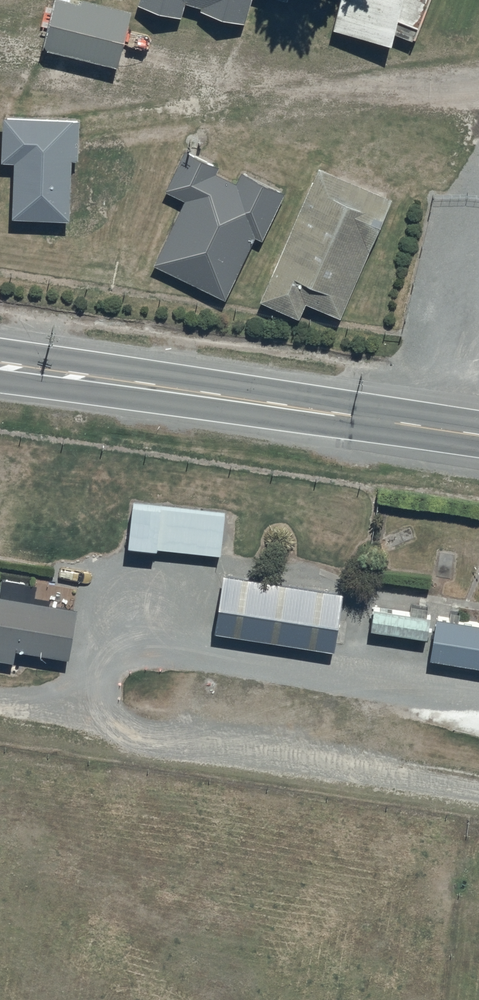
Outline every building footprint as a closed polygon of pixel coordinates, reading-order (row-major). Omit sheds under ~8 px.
[(263,16),(398,47),(404,19),(373,12),(376,0),(267,0),(263,16)] [(8,147),(24,148),(24,241),(90,241),(90,183),(119,183),(119,139),(56,139),(56,99),(8,99),(8,147)] [(325,145),(259,279),(291,295),(290,298),(324,314),(371,219),(389,228),(415,176),(362,150),(357,161),(325,145)] [(186,203),(154,266),(225,302),(256,241),(263,245),(288,197),(242,174),(236,186),(216,176),(219,170),(186,153),(165,192),(186,203)] [(12,209),(0,199),(0,225),(12,209)] [(225,511),(133,504),(130,543),(221,550),(225,511)] [(343,596),(224,578),(215,635),(334,653),(343,596)] [(3,586),(0,600),(0,649),(1,649),(0,657),(0,664),(14,667),(16,652),(71,662),(79,613),(50,608),(51,604),(36,601),(38,590),(3,586)] [(413,609),(411,619),(374,614),(371,634),(428,645),(432,623),(428,622),(430,611),(413,609)] [(459,627),(461,618),(452,616),(453,612),(440,609),(434,642),(430,663),(478,671),(478,631),(459,627)]
